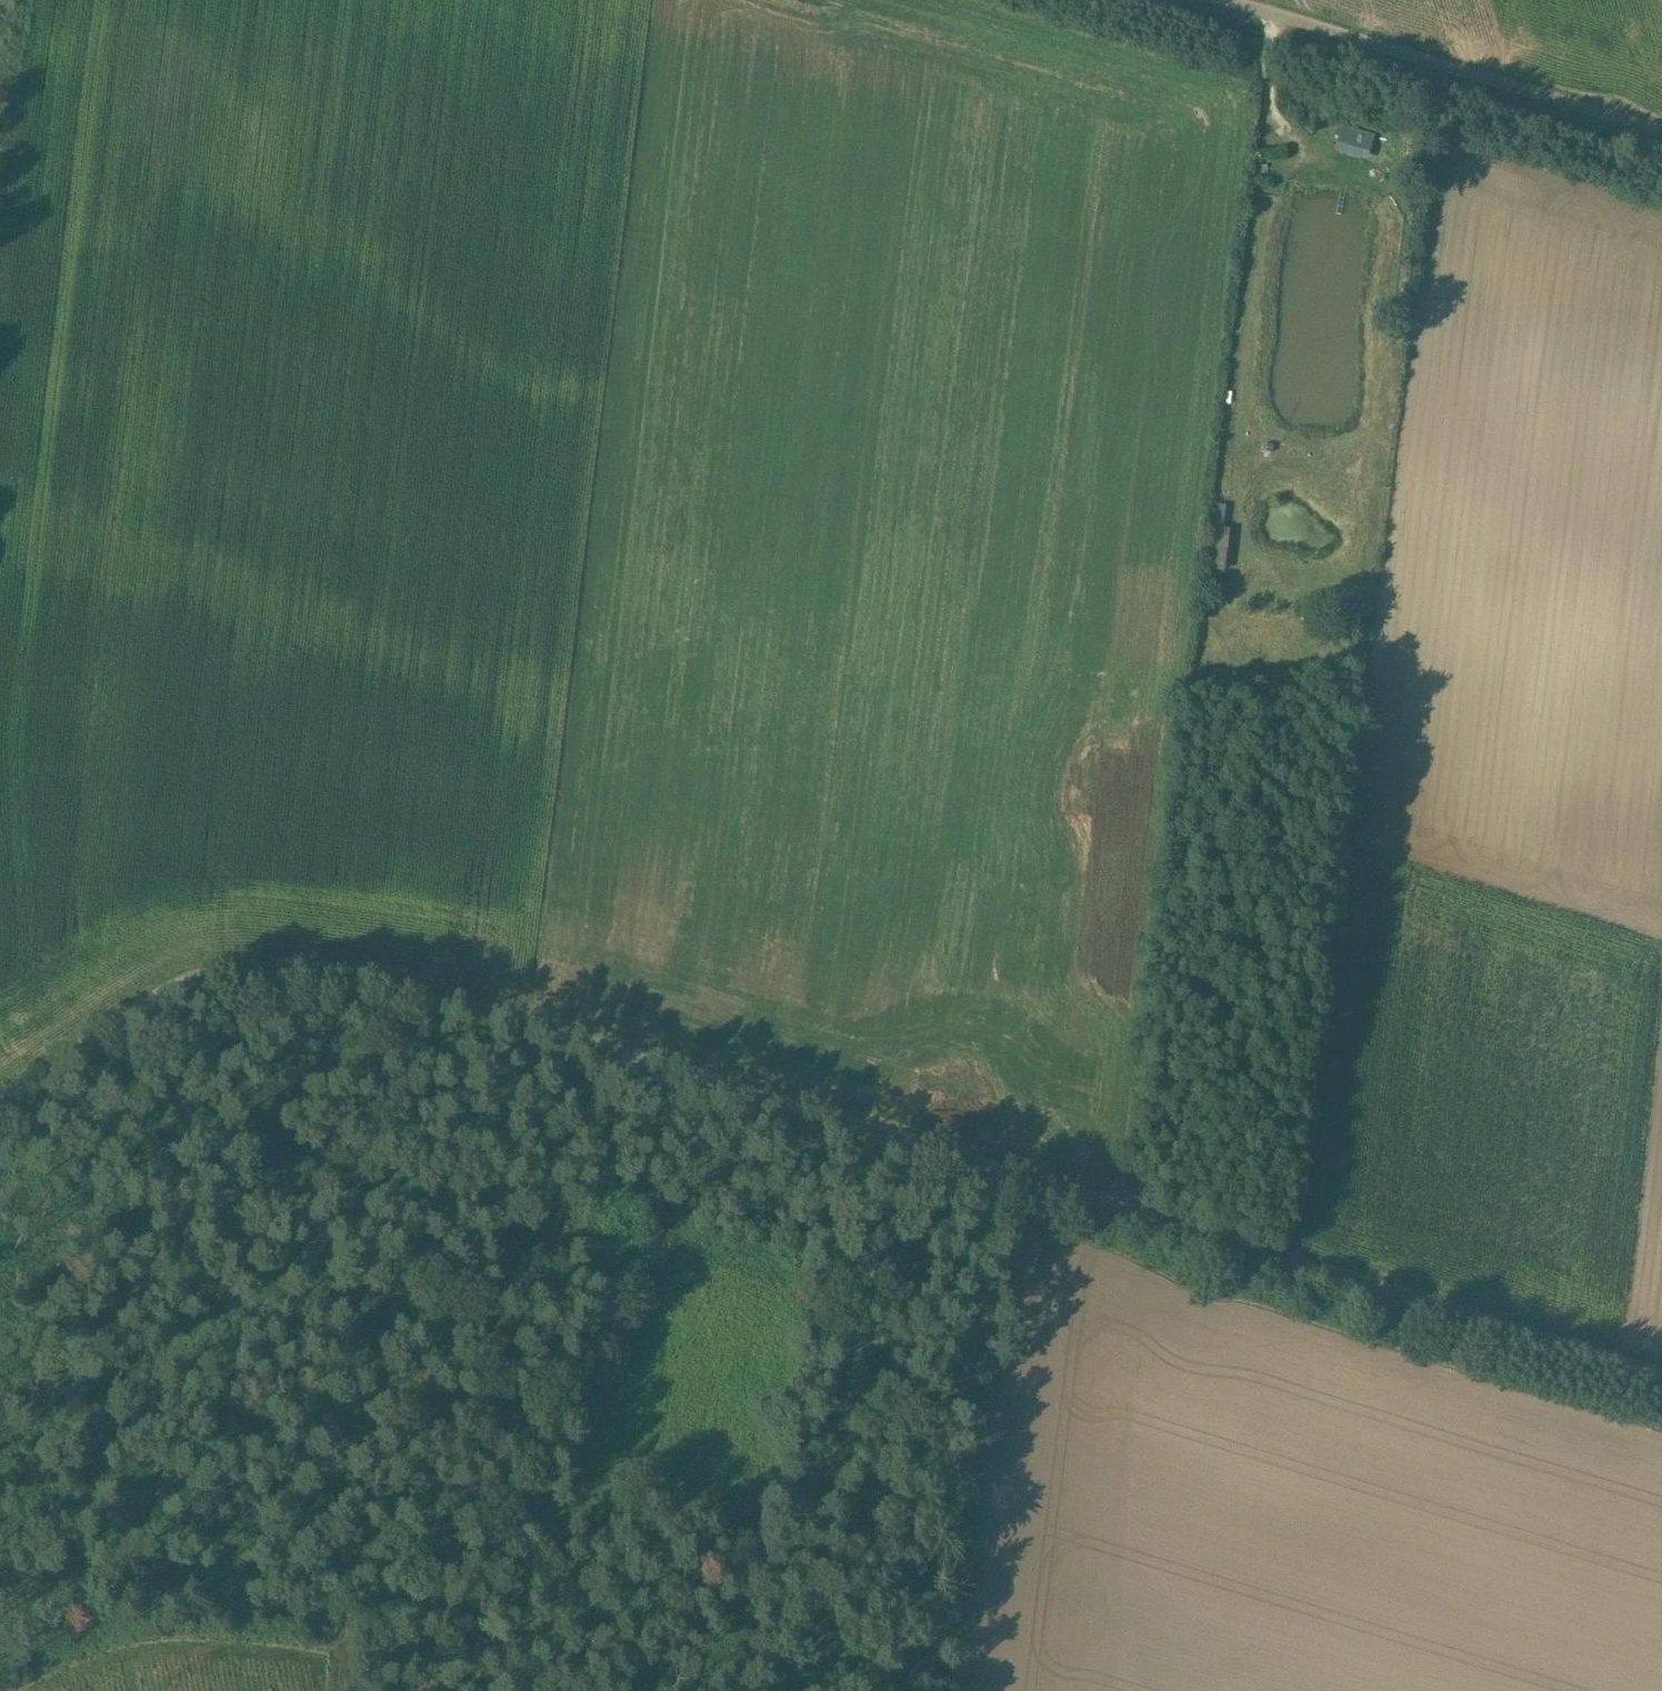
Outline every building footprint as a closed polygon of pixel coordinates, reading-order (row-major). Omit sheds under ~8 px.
[(1376,136),(1343,126),(1336,151),(1369,161),(1376,136)] [(1224,525),(1226,504),(1213,502),(1206,567),(1225,569),(1229,526),(1224,525)]
